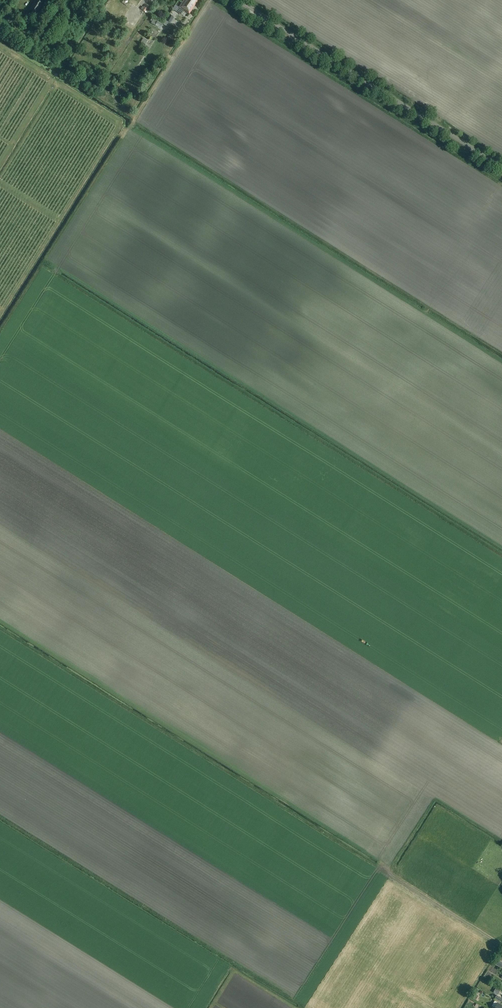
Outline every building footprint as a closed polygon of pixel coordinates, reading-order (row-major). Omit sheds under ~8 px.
[(44,3),(38,0),(36,0),(29,9),(37,14),(44,3)] [(189,14),(194,6),(188,3),(186,6),(185,5),(186,5),(182,2),(179,8),(176,6),(173,10),(180,15),(183,10),(189,14)] [(170,24),(174,18),(168,15),(165,21),(170,24)] [(154,19),(152,24),(155,25),(160,28),(163,23),(154,19)]
